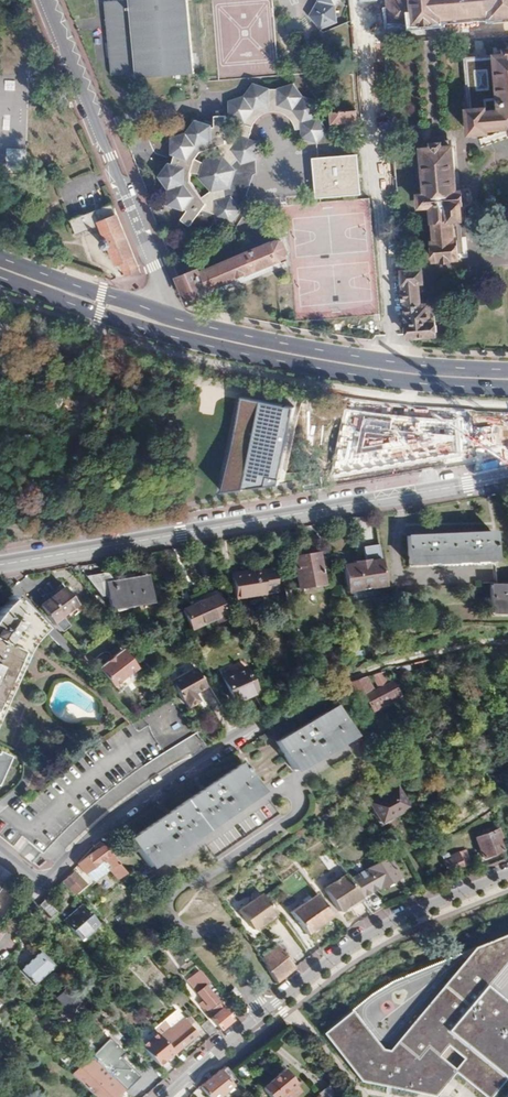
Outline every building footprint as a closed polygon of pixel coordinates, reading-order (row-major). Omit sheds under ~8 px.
[(105,2),(111,76),(137,74),(137,78),(194,73),(188,0),(124,0),(105,2)] [(394,21),(419,18),(419,22),(446,20),(445,17),(490,13),(491,16),(497,16),(507,15),(507,0),(393,0),(394,21)] [(494,49),(499,103),(485,104),(484,102),(465,104),(468,131),(487,129),(487,126),(507,125),(507,44),(502,44),(502,48),(494,49)] [(499,103),(494,49),(490,49),(477,50),(461,51),(465,104),(484,102),(485,104),(499,103)] [(225,134),(224,114),(214,114),(214,125),(197,118),(186,130),(173,133),(173,148),(176,149),(173,158),(170,158),(161,169),(169,181),(169,196),(183,201),(185,203),(181,209),(188,216),(201,202),(207,207),(213,207),(212,210),(228,215),(237,203),(229,191),(222,193),(220,183),(226,182),(232,165),(228,160),(237,153),(240,159),(255,155),(254,140),(245,137),(250,123),(259,115),(265,113),(271,113),(277,115),(281,118),(285,121),(288,126),(289,131),(296,131),(296,137),(312,142),(322,131),(311,118),(311,104),(296,99),(287,88),(274,91),(263,91),(251,86),(242,98),(227,102),(228,117),(242,121),(233,134),(225,134)] [(351,110),(327,112),(327,124),(352,122),(351,110)] [(425,196),(421,196),(422,210),(430,209),(433,243),(430,243),(432,266),(457,264),(455,241),(452,241),(450,221),(463,220),(460,194),(458,194),(453,143),(443,143),(442,141),(431,142),(431,145),(421,146),(425,196)] [(351,154),(313,158),(317,195),(355,191),(351,154)] [(77,235),(101,225),(108,240),(105,241),(102,243),(104,247),(107,247),(110,246),(117,264),(123,262),(128,274),(140,270),(113,204),(71,220),(77,235)] [(282,243),(281,240),(201,274),(199,271),(178,279),(189,305),(209,296),(207,291),(207,290),(287,256),(287,254),(289,253),(285,242),(282,243)] [(402,251),(402,252),(409,337),(435,335),(433,314),(429,315),(428,305),(428,302),(424,303),(423,288),(427,287),(424,249),(402,251)] [(281,267),(279,261),(207,291),(209,296),(210,296),(281,267)] [(279,485),(293,409),(242,398),(223,493),(279,485)] [(402,414),(345,408),(332,475),(461,455),(459,419),(402,414)] [(494,532),(407,536),(408,566),(495,563),(494,532)] [(307,554),(291,556),(297,589),(323,585),(318,552),(317,552),(314,537),(305,538),(307,554)] [(353,563),(354,565),(342,567),(346,592),(385,586),(383,574),(378,545),(362,548),(364,561),(353,563)] [(98,562),(78,566),(99,594),(109,594),(111,608),(151,603),(148,577),(135,578),(134,574),(125,575),(125,580),(112,581),(98,562)] [(494,566),(479,566),(479,584),(494,584),(494,566)] [(260,569),(231,574),(235,598),(264,593),(260,569)] [(489,585),(488,613),(507,614),(507,585),(489,585)] [(65,588),(40,606),(52,623),(77,604),(65,588)] [(216,593),(182,608),(190,627),(207,620),(209,625),(227,618),(216,593)] [(8,682),(15,667),(19,659),(22,652),(24,648),(26,645),(28,642),(30,641),(33,638),(36,635),(41,632),(44,630),(14,599),(11,602),(7,605),(3,608),(0,610),(0,699),(8,682)] [(136,668),(123,650),(98,669),(111,687),(135,669),(136,668)] [(194,666),(170,679),(180,699),(182,698),(186,706),(197,700),(193,691),(204,685),(194,666)] [(244,668),(221,678),(232,702),(254,693),(244,668)] [(383,671),(370,674),(376,687),(361,695),(369,710),(397,696),(389,680),(388,680),(383,671)] [(346,681),(345,681),(352,695),(369,687),(363,676),(346,681)] [(77,762),(65,771),(56,779),(40,793),(25,807),(6,826),(39,853),(53,840),(68,825),(84,812),(100,798),(131,775),(150,762),(174,746),(196,733),(169,698),(132,722),(126,726),(115,733),(99,745),(91,751),(77,762)] [(250,702),(237,708),(244,722),(256,715),(250,702)] [(332,706),(275,741),(291,769),(349,734),(332,706)] [(257,791),(238,764),(130,839),(149,866),(257,791)] [(395,787),(368,802),(380,821),(394,813),(395,815),(408,807),(395,787)] [(277,813),(270,802),(206,846),(215,858),(277,813)] [(495,815),(492,809),(477,818),(479,821),(485,818),(485,819),(495,815)] [(497,830),(475,839),(482,858),(502,850),(496,836),(499,835),(497,830)] [(124,872),(101,844),(96,847),(97,848),(93,852),(85,857),(78,861),(76,863),(84,873),(85,873),(94,881),(109,869),(116,878),(124,872)] [(450,854),(451,857),(441,862),(446,872),(462,866),(461,864),(467,862),(466,860),(467,860),(463,849),(450,854)] [(379,889),(399,878),(387,858),(367,869),(363,872),(361,869),(357,871),(359,874),(350,880),(358,893),(361,898),(378,888),(379,889)] [(73,895),(84,885),(72,871),(61,882),(73,895)] [(346,912),(363,900),(363,899),(361,898),(358,893),(350,880),(346,874),(324,889),(340,911),(343,909),(346,912)] [(316,895),(292,913),(307,934),(332,916),(316,895)] [(369,895),(363,899),(363,900),(372,914),(379,909),(369,895)] [(264,896),(240,913),(254,932),(261,927),(262,928),(271,921),(270,920),(277,915),(264,896)] [(41,903),(38,905),(49,918),(55,912),(43,899),(41,903)] [(81,905),(63,921),(80,939),(98,924),(81,905)] [(446,984),(471,1007),(489,985),(507,962),(507,932),(474,943),(446,984)] [(312,941),(307,946),(310,950),(308,952),(310,955),(312,954),(319,950),(312,941)] [(261,959),(262,961),(277,983),(286,975),(295,968),(278,946),(261,959)] [(52,968),(38,953),(19,971),(33,986),(52,968)] [(201,971),(188,981),(209,1008),(217,1003),(205,984),(208,981),(201,971)] [(507,1077),(452,1029),(471,1007),(446,984),(399,1042),(418,1056),(429,1044),(440,1053),(445,1046),(464,1058),(453,1071),(489,1096),(491,1096),(507,1077)] [(507,1076),(507,1001),(489,985),(471,1007),(452,1029),(507,1077),(507,1076)] [(234,988),(226,995),(232,1003),(241,996),(234,988)] [(58,1013),(70,1006),(62,994),(51,1001),(58,1013)] [(222,1008),(210,1019),(220,1030),(233,1019),(222,1008)] [(418,1056),(399,1042),(391,1051),(381,1049),(351,1012),(322,1032),(361,1080),(437,1094),(453,1071),(440,1053),(429,1044),(418,1056)] [(162,1021),(152,1029),(160,1038),(174,1054),(196,1035),(181,1017),(168,1028),(162,1021)] [(207,1020),(202,1025),(212,1037),(217,1032),(207,1020)] [(86,1054),(87,1055),(105,1038),(106,1037),(104,1035),(86,1054)] [(87,1055),(90,1059),(122,1090),(135,1076),(118,1058),(122,1055),(105,1038),(87,1055)] [(160,1038),(145,1050),(159,1066),(174,1054),(160,1038)] [(73,1076),(93,1096),(94,1094),(97,1096),(114,1096),(117,1094),(122,1090),(115,1083),(90,1059),(73,1076)] [(200,1086),(209,1096),(220,1096),(232,1087),(232,1086),(236,1082),(228,1072),(225,1068),(220,1071),(219,1070),(200,1086)] [(284,1070),(262,1088),(269,1096),(297,1096),(302,1093),(295,1084),(284,1070)] [(122,1090),(123,1091),(137,1078),(135,1076),(122,1090)] [(494,1096),(507,1096),(507,1079),(494,1096)] [(321,1096),(343,1096),(334,1086),(321,1096)]
